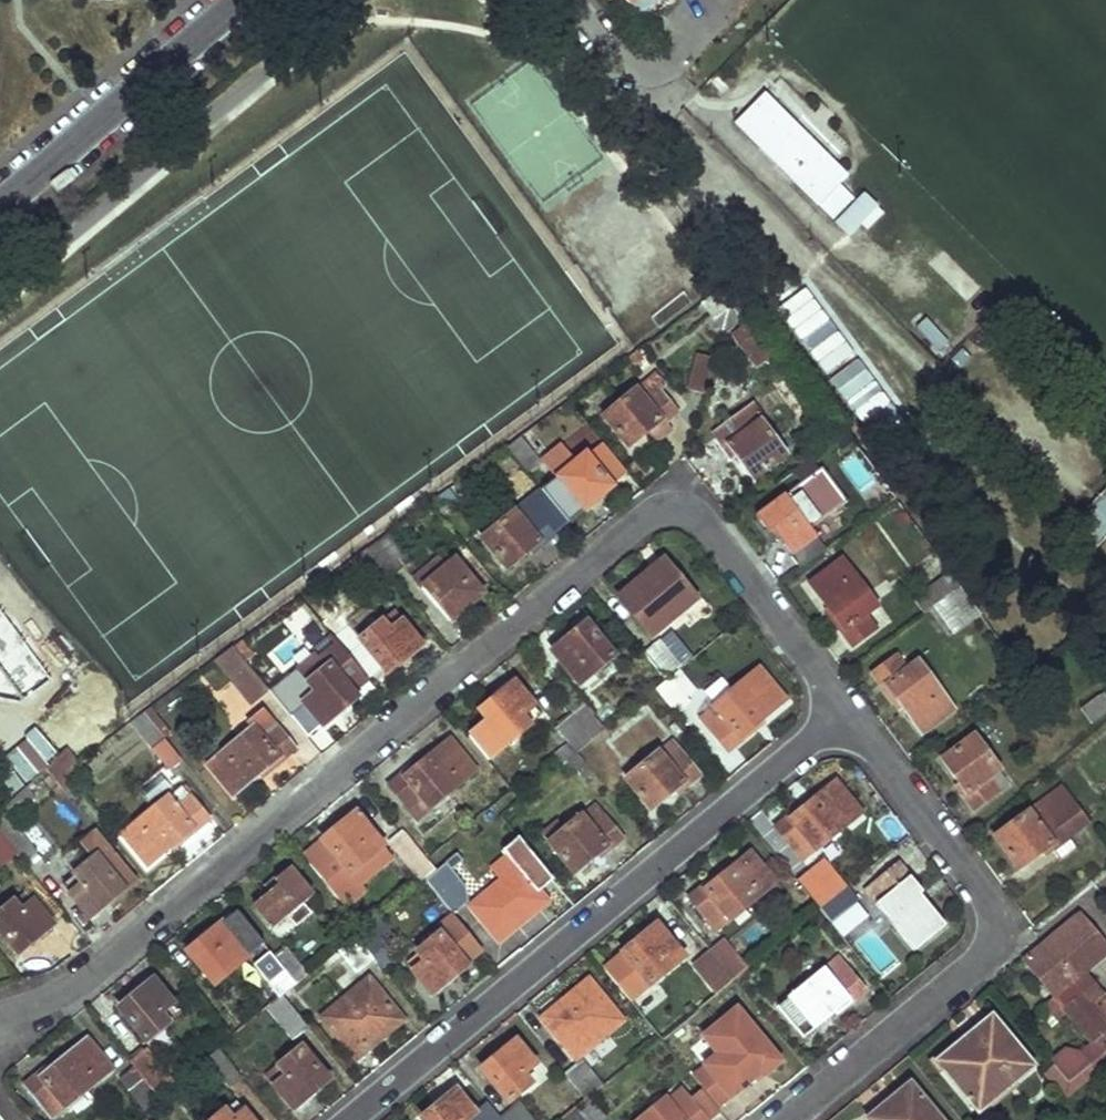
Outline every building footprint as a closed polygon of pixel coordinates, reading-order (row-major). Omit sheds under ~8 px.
[(739,121),(819,205),(849,177),(768,94),(739,121)] [(704,301),(717,318),(728,311),(736,281),(734,279),(732,280),(704,301)] [(923,315),(909,328),(936,356),(950,343),(923,315)] [(687,390),(707,391),(710,354),(690,353),(687,390)] [(656,377),(604,417),(630,449),(661,424),(663,425),(677,414),(661,392),(665,389),(656,377)] [(730,446),(754,478),(785,455),(760,421),(764,418),(754,404),(715,432),(727,448),(730,446)] [(505,447),(522,468),(538,455),(522,435),(505,447)] [(560,447),(542,461),(582,512),(612,488),(585,453),(573,462),(560,447)] [(772,530),(791,556),(815,538),(809,532),(846,505),(821,471),(756,518),(767,534),(772,530)] [(1071,522),(1098,546),(1105,537),(1105,484),(1071,522)] [(527,500),(480,537),(506,569),(536,544),(538,546),(554,535),(527,500)] [(366,549),(389,576),(400,567),(378,540),(366,549)] [(438,558),(414,577),(421,587),(445,568),(438,558)] [(421,587),(449,621),(477,598),(460,576),(463,573),(453,561),(445,568),(421,587)] [(830,619),(851,646),(876,628),(866,615),(877,607),(842,561),(810,584),(834,616),(830,619)] [(620,598),(651,636),(695,599),(673,571),(660,582),(655,575),(640,586),(638,583),(620,598)] [(914,601),(924,615),(934,608),(953,594),(943,580),(914,601)] [(934,608),(953,634),(979,616),(960,589),(953,594),(934,608)] [(393,613),(360,640),(387,672),(420,645),(393,613)] [(555,651),(583,685),(616,658),(588,624),(555,651)] [(658,644),(645,655),(666,680),(677,672),(679,669),(658,644)] [(679,669),(697,691),(723,669),(706,647),(679,669)] [(232,648),(214,661),(247,704),(266,690),(232,648)] [(896,703),(920,735),(953,711),(917,662),(907,670),(897,657),(872,676),(894,705),(896,703)] [(330,666),(295,694),(323,726),(357,699),(330,666)] [(700,718),(727,751),(756,729),(753,725),(784,700),(759,669),(700,718)] [(654,690),(674,714),(687,704),(683,698),(692,691),(677,672),(666,680),(664,682),(654,690)] [(567,683),(553,693),(575,718),(588,708),(567,683)] [(480,714),(509,747),(543,719),(514,687),(480,714)] [(1094,726),(1105,719),(1105,693),(1083,706),(1094,726)] [(597,719),(606,730),(622,717),(613,706),(597,719)] [(576,719),(594,740),(606,730),(597,719),(588,708),(575,718),(576,719)] [(130,723),(153,749),(165,740),(143,714),(130,723)] [(266,715),(207,763),(232,794),(262,769),(265,773),(294,749),(266,715)] [(576,719),(559,733),(576,754),(578,753),(594,740),(576,719)] [(961,794),(972,810),(1006,786),(995,771),(997,769),(974,737),(941,761),(964,792),(961,794)] [(390,788),(418,822),(477,773),(452,741),(419,768),(417,765),(390,788)] [(626,779),(649,809),(679,785),(682,789),(699,775),(671,742),(626,779)] [(75,764),(65,753),(46,770),(56,782),(75,764)] [(181,785),(120,835),(147,865),(178,840),(180,844),(209,820),(181,785)] [(779,829),(804,858),(862,811),(840,785),(808,811),(805,808),(779,829)] [(0,811),(0,836),(14,853),(23,864),(36,852),(10,819),(36,796),(28,786),(0,811)] [(1059,790),(992,839),(1015,871),(1047,848),(1049,851),(1066,839),(1084,825),(1059,790)] [(324,842),(360,886),(392,861),(356,816),(324,842)] [(548,843),(572,873),(603,848),(607,851),(621,840),(603,817),(589,827),(580,817),(548,843)] [(402,832),(389,842),(422,881),(423,881),(435,871),(402,832)] [(1,864),(14,853),(0,836),(0,863),(1,864)] [(1066,839),(1050,850),(1058,861),(1074,850),(1066,839)] [(692,900),(717,931),(777,882),(754,855),(720,882),(717,880),(692,900)] [(95,856),(62,883),(90,918),(123,891),(95,856)] [(797,881),(820,909),(838,894),(815,867),(797,881)] [(864,894),(913,953),(943,928),(917,897),(920,896),(897,867),(864,894)] [(469,905),(498,939),(509,931),(506,928),(530,909),(533,912),(544,903),(515,868),(469,905)] [(423,881),(448,911),(463,899),(438,869),(435,871),(423,881)] [(256,909),(273,931),(313,898),(290,870),(274,882),(280,889),(256,909)] [(820,909),(834,926),(854,909),(840,892),(838,894),(820,909)] [(0,914),(0,931),(19,954),(52,926),(25,893),(0,914)] [(1072,982),(1081,993),(1088,1002),(1098,992),(1083,973),(1105,954),(1105,947),(1080,914),(1041,945),(1072,982)] [(354,937),(373,959),(381,952),(376,946),(384,939),(371,923),(354,937)] [(189,953),(216,986),(239,967),(231,957),(241,949),(222,926),(189,953)] [(625,956),(654,989),(687,962),(659,928),(625,956)] [(414,972),(433,995),(465,967),(438,935),(417,953),(424,962),(414,972)] [(338,951),(360,978),(377,964),(373,959),(354,937),(338,951)] [(376,946),(381,952),(388,944),(384,939),(376,946)] [(712,952),(734,980),(747,970),(725,942),(712,952)] [(276,960),(296,985),(307,976),(287,951),(276,960)] [(709,983),(718,994),(734,980),(712,952),(695,966),(709,983)] [(406,962),(414,972),(424,962),(417,953),(406,962)] [(257,965),(282,997),(296,985),(276,960),(271,954),(257,965)] [(605,971),(638,1012),(655,998),(621,957),(605,971)] [(778,1005),(803,1038),(833,1014),(835,1016),(864,992),(836,958),(778,1005)] [(120,1009),(147,1042),(181,1014),(153,981),(120,1009)] [(323,1016),(346,1044),(358,1035),(364,1043),(379,1031),(383,1036),(400,1022),(366,982),(323,1016)] [(689,998),(698,1010),(718,994),(709,983),(689,998)] [(590,984),(545,1021),(568,1049),(581,1038),(588,1046),(602,1035),(606,1039),(624,1024),(590,984)] [(267,1009),(293,1039),(307,1027),(282,997),(267,1009)] [(1105,1024),(1105,1000),(1103,997),(1092,1007),(1105,1024)] [(940,1073),(976,1114),(1032,1070),(991,1020),(954,1050),(959,1056),(940,1073)] [(566,1050),(579,1065),(607,1041),(606,1039),(602,1035),(588,1046),(581,1038),(568,1049),(566,1050)] [(28,1085),(56,1119),(115,1072),(88,1040),(56,1066),(54,1063),(28,1085)] [(706,1065),(732,1097),(760,1074),(763,1076),(779,1063),(761,1041),(745,1055),(734,1042),(706,1065)] [(484,1070),(512,1105),(534,1087),(529,1080),(539,1072),(516,1044),(484,1070)] [(136,1070),(159,1098),(174,1086),(145,1049),(129,1062),(136,1070)] [(274,1086),(294,1110),(327,1081),(299,1049),(277,1066),(286,1076),(274,1086)] [(204,1061),(225,1087),(239,1076),(217,1051),(204,1061)] [(567,1078),(587,1102),(607,1086),(586,1061),(567,1078)] [(123,1080),(146,1109),(159,1098),(136,1070),(123,1080)] [(870,1119),(945,1119),(913,1086),(892,1105),(888,1101),(869,1119),(870,1119)] [(702,1089),(689,1100),(678,1089),(640,1119),(709,1119),(720,1110),(702,1089)] [(457,1093),(424,1119),(480,1119),(457,1093)] [(234,1102),(213,1119),(248,1119),(234,1102)]
